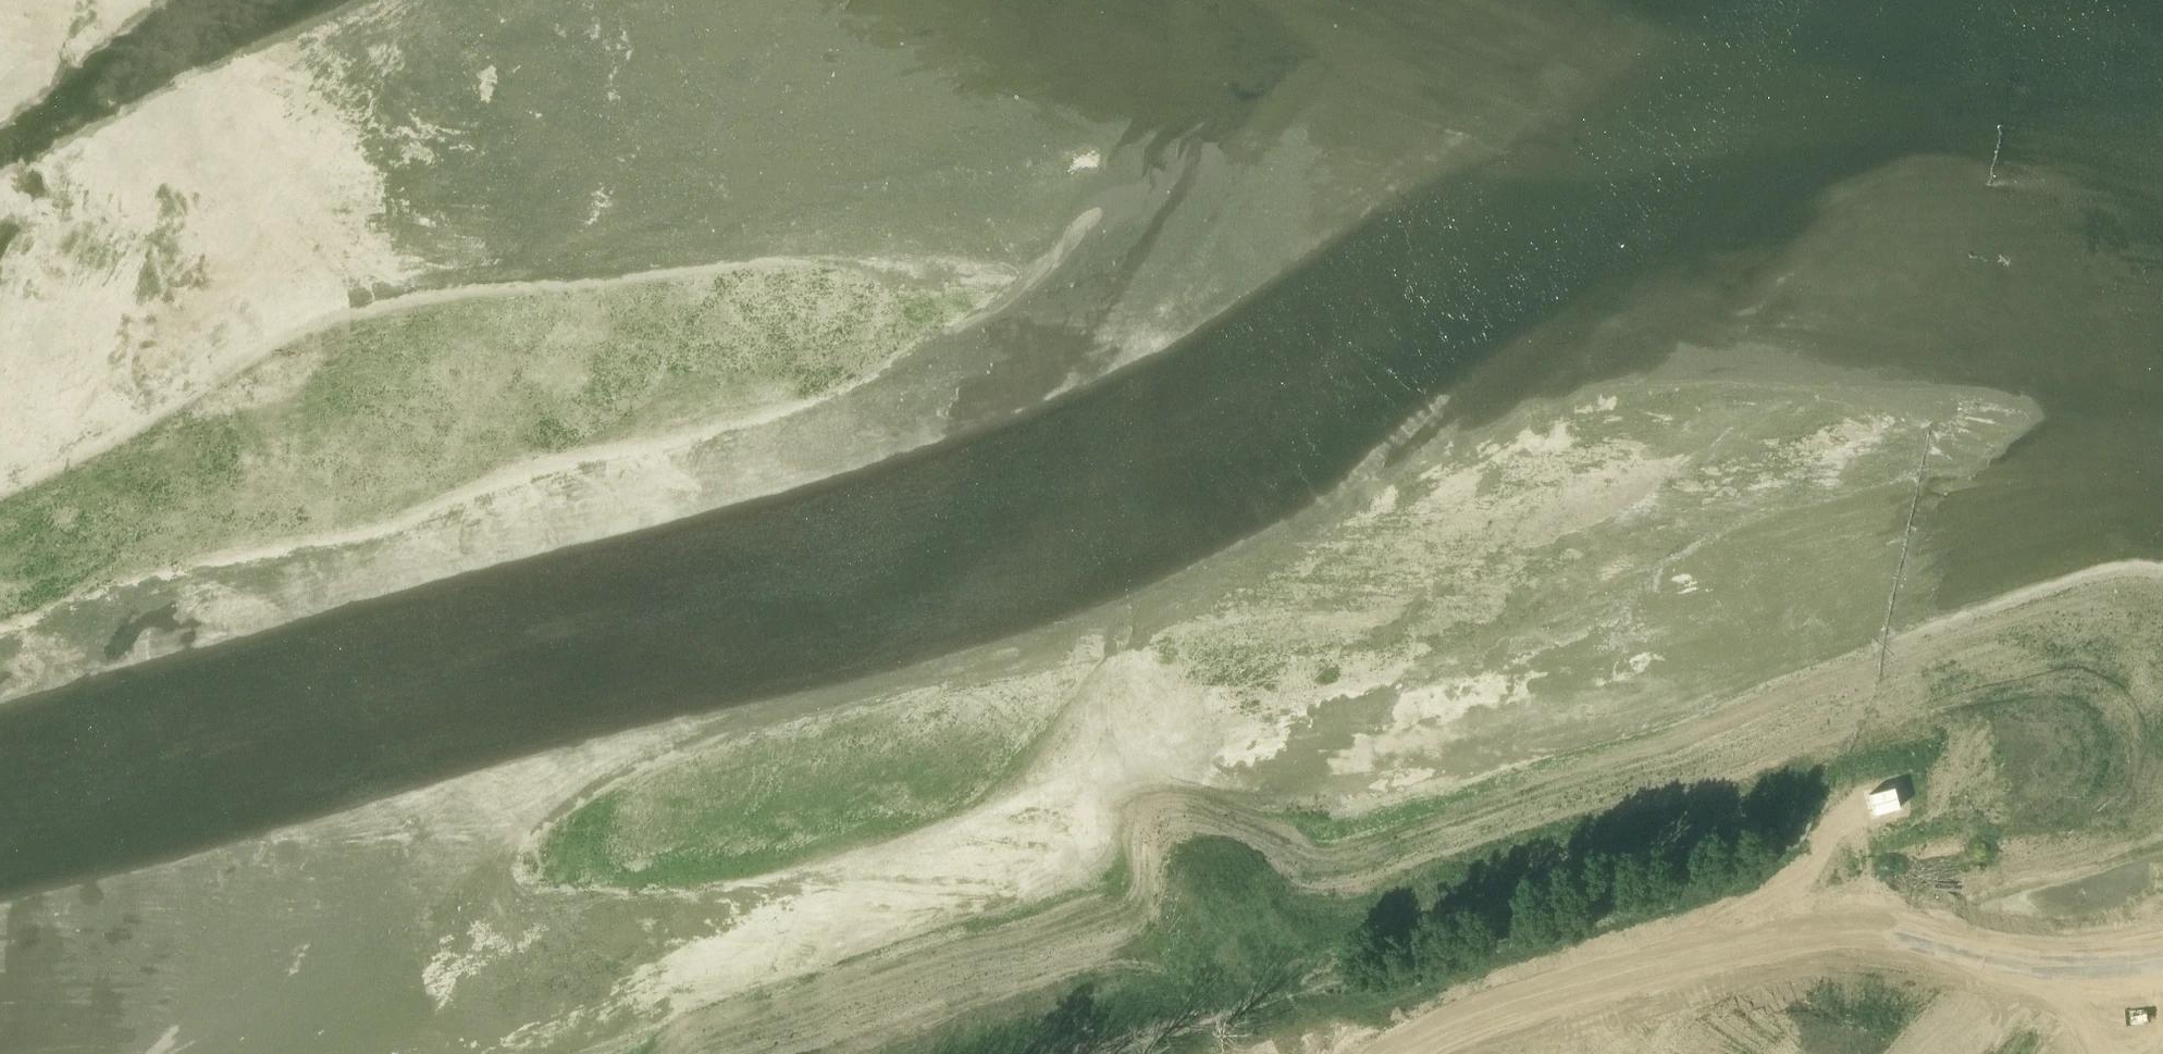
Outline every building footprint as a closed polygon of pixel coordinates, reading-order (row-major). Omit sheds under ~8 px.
[(1895,776),(1865,787),(1875,812),(1905,801),(1895,776)]
